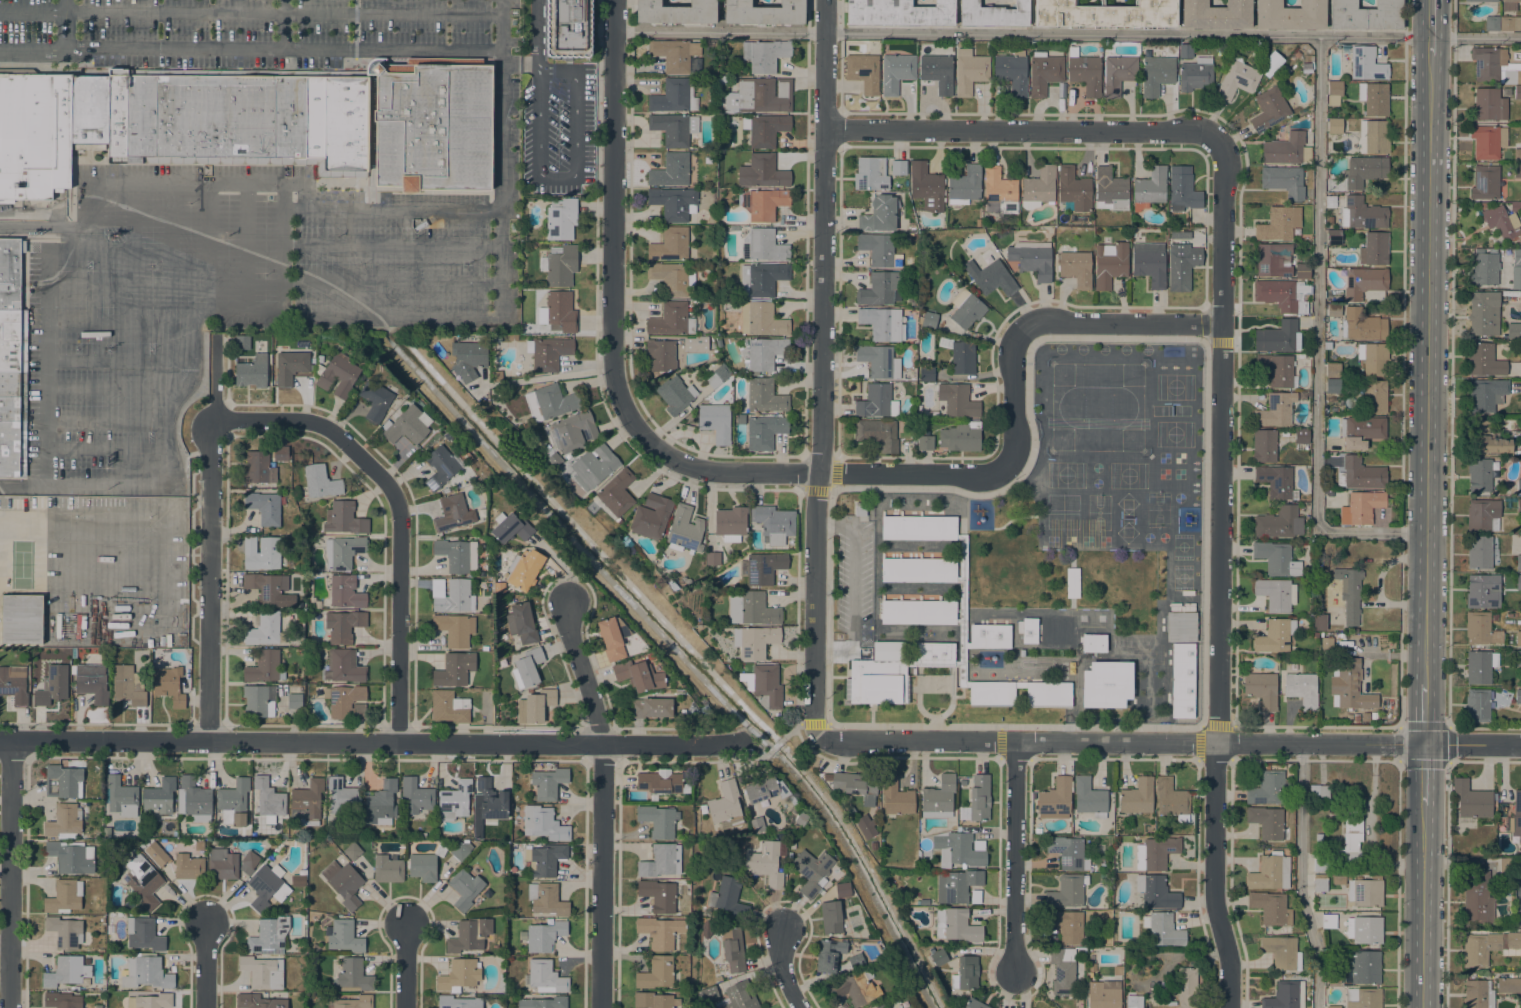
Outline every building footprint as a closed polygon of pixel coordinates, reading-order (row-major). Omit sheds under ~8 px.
[(547,52),(547,0),(591,0),(590,53),(589,55),(587,56),(550,56),(548,54),(547,52)] [(637,22),(637,0),(660,0),(660,6),(690,7),(690,0),(716,0),(716,23),(712,23),(712,25),(706,25),(706,23),(676,23),(676,25),(670,25),(670,22),(666,22),(666,25),(661,25),(661,22),(637,22)] [(724,23),(724,0),(751,0),(751,7),(780,7),(780,0),(804,0),(804,24),(780,23),(780,26),(774,26),(774,23),(770,23),(770,26),(764,26),(764,23),(733,23),(733,26),(728,26),(728,23),(724,23)] [(847,24),(847,0),(911,0),(911,6),(934,7),(934,0),(954,0),(954,25),(847,24)] [(960,25),(960,0),(979,0),(979,7),(1004,7),(1004,9),(1015,9),(1015,0),(1028,0),(1028,25),(960,25)] [(1035,25),(1035,0),(1075,0),(1075,6),(1098,6),(1100,4),(1100,0),(1103,0),(1103,4),(1104,6),(1134,6),(1134,0),(1135,0),(1176,0),(1176,26),(1150,26),(1150,29),(1141,29),(1141,26),(1122,26),(1122,29),(1114,28),(1114,26),(1101,26),(1101,29),(1093,29),(1093,26),(1077,26),(1077,28),(1068,28),(1068,25),(1035,25)] [(1182,28),(1182,0),(1207,0),(1207,7),(1226,7),(1226,0),(1251,0),(1251,28),(1240,28),(1240,30),(1232,30),(1232,28),(1201,28),(1201,29),(1192,29),(1192,28),(1182,28)] [(1256,28),(1256,0),(1281,0),(1281,8),(1300,8),(1300,0),(1325,0),(1325,28),(1314,28),(1314,30),(1306,30),(1306,29),(1275,29),(1275,30),(1266,30),(1266,28),(1256,28)] [(1330,29),(1330,0),(1356,0),(1356,9),(1375,9),(1375,0),(1402,0),(1402,18),(1403,18),(1403,29),(1330,29)] [(1502,2),(1502,0),(1520,0),(1520,2),(1516,2),(1516,11),(1502,11),(1502,2)] [(1499,16),(1499,30),(1485,30),(1485,16),(1499,16)] [(1500,16),(1520,16),(1520,30),(1500,30),(1500,16)] [(689,41),(689,42),(700,42),(700,55),(689,55),(689,74),(664,73),(665,56),(648,55),(648,40),(689,41)] [(772,42),(772,41),(791,41),(791,57),(776,57),(775,73),(751,73),(751,59),(742,59),(742,41),(772,42)] [(1068,56),(1068,43),(1077,43),(1077,56),(1068,56)] [(1179,44),(1193,44),(1193,58),(1179,58),(1179,44)] [(1375,57),(1374,57),(1374,63),(1388,64),(1388,68),(1389,68),(1389,72),(1388,72),(1388,79),(1371,79),(1371,78),(1351,78),(1351,46),(1375,46),(1375,57)] [(1506,63),(1520,63),(1520,84),(1498,84),(1498,81),(1475,81),(1475,59),(1470,59),(1470,47),(1498,48),(1498,49),(1506,49),(1506,54),(1507,55),(1507,59),(1506,59),(1506,63)] [(957,48),(971,48),(971,56),(989,56),(989,81),(972,81),(971,97),(956,97),(957,48)] [(1014,56),(1014,50),(1024,50),(1024,56),(1026,56),(1026,77),(1026,92),(1023,92),(1023,98),(1010,98),(1011,80),(994,80),(994,56),(1014,56)] [(1284,60),(1268,78),(1262,72),(1261,71),(1268,63),(1265,60),(1274,50),(1284,60)] [(1046,82),(1046,98),(1030,98),(1030,56),(1033,56),(1033,51),(1046,51),(1046,56),(1063,56),(1063,76),(1064,76),(1064,82),(1046,82)] [(1262,72),(1254,89),(1255,90),(1253,94),(1236,87),(1229,103),(1214,96),(1216,91),(1217,92),(1232,59),(1233,59),(1235,54),(1244,58),(1242,63),(1262,72)] [(878,55),(878,91),(879,91),(879,96),(862,95),(862,80),(845,80),(845,74),(845,55),(878,55)] [(882,55),(916,55),(915,79),(898,78),(897,96),(882,96),(882,55)] [(952,56),(952,96),(937,96),(937,80),(920,80),(920,55),(952,56)] [(1100,57),(1100,92),(1101,92),(1101,97),(1084,96),(1085,81),(1068,81),(1068,56),(1100,57)] [(490,190),(491,65),(481,65),(481,58),(405,57),(405,64),(382,64),(382,59),(366,59),(366,74),(375,74),(374,186),(400,186),(400,189),(490,190)] [(1105,57),(1138,57),(1137,80),(1120,80),(1120,98),(1103,98),(1104,93),(1105,57)] [(1175,57),(1175,83),(1158,82),(1158,97),(1142,97),(1142,78),(1143,78),(1143,57),(1175,57)] [(1213,63),(1212,88),(1191,87),(1191,91),(1180,91),(1180,63),(1213,63)] [(13,202),(0,202),(0,73),(71,74),(71,76),(70,149),(70,188),(63,188),(63,191),(52,191),(52,199),(13,199),(13,202)] [(108,143),(105,143),(105,150),(70,149),(71,76),(109,76),(108,143)] [(126,76),(126,163),(108,163),(108,143),(126,76)] [(126,76),(369,77),(368,165),(368,171),(367,171),(367,177),(317,177),(317,164),(126,163),(126,76)] [(647,95),(664,95),(664,77),(689,77),(689,79),(693,79),(693,97),(698,97),(698,109),(688,110),(665,110),(665,112),(662,112),(662,111),(648,111),(647,95)] [(774,78),(774,97),(777,97),(777,80),(776,80),(776,78),(792,78),(791,112),(738,111),(738,109),(732,109),(732,113),(724,113),(724,108),(725,109),(725,95),(738,95),(738,78),(774,78)] [(1342,82),(1342,96),(1336,96),(1336,97),(1332,97),(1332,96),(1328,95),(1328,82),(1342,82)] [(1388,83),(1388,92),(1388,115),(1365,115),(1365,100),(1358,100),(1358,83),(1388,83)] [(1261,132),(1257,134),(1249,120),(1262,112),(1254,96),(1258,94),(1259,94),(1275,85),(1291,114),(1261,131),(1261,132)] [(1505,97),(1505,120),(1476,119),(1476,120),(1471,120),(1471,105),(1475,105),(1475,88),(1499,88),(1499,97),(1505,97)] [(688,115),(688,116),(698,116),(698,133),(688,133),(688,148),(664,148),(664,130),(647,130),(648,115),(688,115)] [(742,116),(750,116),(750,115),(790,115),(790,131),(775,131),(775,149),(769,149),(769,148),(765,148),(765,149),(759,149),(759,148),(750,148),(750,129),(742,129),(742,116)] [(1342,119),(1342,133),(1328,133),(1328,119),(1342,119)] [(1360,120),(1386,120),(1386,136),(1389,136),(1389,153),(1360,153),(1358,149),(1359,149),(1358,147),(1360,147),(1360,144),(1357,144),(1357,142),(1358,140),(1360,136),(1360,120)] [(1499,126),(1499,127),(1506,127),(1506,147),(1499,147),(1499,159),(1474,159),(1474,138),(1470,138),(1470,126),(1499,126)] [(1302,163),(1262,163),(1262,142),(1270,142),(1270,141),(1287,141),(1288,130),(1304,130),(1304,144),(1302,144),(1302,146),(1310,146),(1310,161),(1302,161),(1302,163)] [(1513,148),(1520,148),(1520,162),(1513,162),(1513,148)] [(665,151),(688,152),(688,185),(647,185),(648,169),(665,169),(665,151)] [(769,152),(775,152),(775,170),(790,170),(790,186),(786,186),(738,185),(738,166),(750,166),(750,152),(769,152)] [(885,157),(885,175),(889,175),(889,189),(854,189),(854,173),(857,173),(857,157),(885,157)] [(1388,157),(1388,173),(1387,173),(1387,178),(1380,178),(1380,179),(1362,179),(1362,190),(1346,190),(1346,176),(1343,176),(1343,169),(1348,169),(1348,159),(1349,159),(1349,157),(1388,157)] [(906,160),(906,174),(891,174),(891,160),(906,160)] [(926,160),(926,174),(932,174),(933,174),(943,174),(943,179),(945,179),(945,185),(943,185),(943,189),(945,189),(945,194),(943,194),(943,197),(945,197),(945,201),(943,201),(943,212),(932,212),(932,208),(925,208),(925,197),(910,197),(911,173),(910,173),(910,165),(910,160),(926,160)] [(948,175),(965,175),(966,163),(980,163),(980,199),(968,199),(968,204),(948,204),(948,198),(948,175)] [(1022,178),(1039,178),(1039,164),(1056,164),(1056,168),(1055,168),(1055,179),(1054,179),(1054,201),(1053,201),(1053,204),(1047,204),(1047,201),(1040,201),(1040,205),(1039,206),(1037,207),(1035,207),(1030,210),(1028,210),(1026,209),(1024,208),(1022,206),(1022,178)] [(1059,164),(1074,164),(1074,179),(1080,179),(1080,178),(1091,178),(1091,211),(1073,211),(1073,210),(1064,210),(1064,201),(1059,201),(1059,164)] [(1128,210),(1111,210),(1111,208),(1096,208),(1096,201),(1096,181),(1095,181),(1096,165),(1108,166),(1108,164),(1111,164),(1111,177),(1125,178),(1125,176),(1128,176),(1128,210)] [(1513,164),(1520,164),(1520,177),(1513,177),(1513,164)] [(1017,213),(985,213),(985,181),(984,181),(984,165),(987,165),(997,165),(1000,165),(1000,179),(1018,179),(1018,184),(1017,184),(1017,213)] [(1133,179),(1150,179),(1150,165),(1166,165),(1166,170),(1165,170),(1165,202),(1149,202),(1148,208),(1144,208),(1139,212),(1134,212),(1133,179)] [(1170,165),(1190,166),(1190,174),(1192,174),(1191,191),(1202,191),(1202,195),(1203,195),(1203,204),(1202,204),(1202,208),(1188,208),(1188,206),(1183,206),(1183,211),(1171,211),(1171,205),(1170,205),(1170,165)] [(1498,199),(1470,199),(1470,187),(1474,187),(1474,165),(1499,166),(1498,199)] [(1301,169),(1302,169),(1302,186),(1304,186),(1304,200),(1286,200),(1286,190),(1284,190),(1284,188),(1261,188),(1261,167),(1301,167),(1301,169)] [(660,188),(660,189),(697,189),(697,204),(696,204),(696,213),(688,213),(688,222),(668,222),(663,222),(663,204),(647,204),(647,188),(660,188)] [(772,190),(772,189),(790,190),(790,205),(774,205),(774,222),(749,222),(749,213),(748,212),(745,208),(741,206),(740,205),(741,203),(742,200),(742,198),(741,193),(750,190),(772,190)] [(897,214),(897,216),(895,216),(895,229),(867,230),(867,232),(862,232),(862,230),(858,230),(858,217),(858,215),(875,215),(874,209),(872,209),(872,206),(871,205),(871,201),(873,200),(872,197),(875,197),(875,194),(890,194),(890,197),(895,197),(895,198),(898,198),(902,214),(897,214)] [(1348,226),(1341,226),(1341,208),(1345,208),(1345,194),(1362,194),(1362,200),(1365,200),(1365,207),(1369,207),(1369,205),(1376,205),(1376,206),(1387,206),(1387,214),(1387,227),(1348,227),(1348,226)] [(547,207),(551,207),(551,200),(562,200),(562,198),(577,198),(576,225),(572,225),(572,240),(547,240),(547,207)] [(1487,201),(1487,207),(1478,209),(1476,201),(1487,201)] [(1510,203),(1520,203),(1520,211),(1510,211),(1510,203)] [(1518,226),(1520,234),(1520,236),(1505,244),(1495,225),(1489,229),(1480,212),(1495,204),(1496,207),(1501,204),(1507,215),(1514,212),(1520,225),(1518,226)] [(1301,207),(1300,227),(1292,227),(1292,239),(1254,239),(1254,227),(1255,227),(1255,224),(1269,224),(1269,206),(1301,207)] [(688,245),(695,245),(695,258),(688,258),(688,259),(647,259),(647,243),(663,244),(663,226),(688,226),(688,245)] [(749,231),(749,228),(774,227),(774,245),(789,244),(789,260),(771,260),(771,259),(742,259),(742,238),(749,231)] [(1327,230),(1341,230),(1341,244),(1327,244),(1327,230)] [(1388,255),(1388,262),(1387,262),(1387,265),(1365,264),(1365,263),(1358,263),(1358,247),(1365,247),(1365,231),(1388,232),(1388,255)] [(893,267),(869,266),(869,264),(870,264),(870,258),(869,258),(869,255),(870,255),(870,250),(856,249),(857,233),(861,233),(861,234),(893,234),(893,267)] [(19,310),(0,310),(0,239),(20,239),(20,240),(20,252),(19,310)] [(1050,242),(1050,247),(1051,247),(1050,283),(1038,283),(1038,284),(1036,284),(1036,270),(1021,270),(1021,272),(1018,272),(1018,260),(1006,260),(1006,246),(1013,246),(1013,245),(1015,243),(1016,242),(1017,242),(1050,242)] [(1114,245),(1114,242),(1128,242),(1127,276),(1111,276),(1110,291),(1095,290),(1095,244),(1114,245)] [(1090,252),(1090,273),(1091,273),(1091,290),(1076,289),(1076,275),(1069,275),(1069,276),(1059,276),(1059,243),(1076,244),(1076,252),(1090,252)] [(1132,243),(1164,243),(1164,252),(1165,252),(1164,289),(1150,289),(1150,275),(1132,275),(1132,243)] [(1256,276),(1257,243),(1292,244),(1292,254),(1289,254),(1289,265),(1292,265),(1292,276),(1256,276)] [(550,247),(561,247),(561,244),(577,244),(577,272),(572,272),(572,286),(546,286),(546,270),(539,270),(539,257),(546,257),(546,253),(550,253),(550,247)] [(1169,251),(1170,251),(1170,244),(1188,244),(1188,247),(1202,247),(1202,265),(1194,265),(1194,272),(1190,276),(1190,291),(1169,291),(1169,251)] [(991,249),(1018,288),(1006,297),(998,285),(984,296),(962,265),(971,258),(972,261),(975,260),(991,249)] [(1476,284),(1476,286),(1469,286),(1470,269),(1473,269),(1473,253),(1475,253),(1475,249),(1483,249),(1483,253),(1489,253),(1489,249),(1496,249),(1496,250),(1498,250),(1498,262),(1499,262),(1499,270),(1498,269),(1498,285),(1476,284)] [(1513,250),(1520,250),(1520,289),(1512,289),(1512,266),(1513,266),(1513,250)] [(688,263),(688,271),(694,271),(694,286),(687,286),(687,297),(663,296),(663,279),(646,279),(646,263),(688,263)] [(1310,263),(1310,278),(1295,278),(1295,263),(1310,263)] [(790,264),(790,272),(788,272),(788,280),(774,280),(773,297),(749,297),(749,296),(742,296),(743,284),(741,284),(741,265),(749,265),(749,264),(790,264)] [(1387,269),(1387,290),(1364,290),(1364,291),(1362,291),(1362,302),(1344,301),(1344,287),(1346,287),(1346,270),(1347,270),(1347,268),(1387,269)] [(900,271),(900,301),(893,301),(893,304),(856,304),(856,300),(855,300),(855,293),(856,293),(856,289),(871,289),(871,283),(869,283),(869,272),(900,271)] [(1254,280),(1295,281),(1303,281),(1302,300),(1296,300),(1296,314),(1279,313),(1279,308),(1277,308),(1277,301),(1272,301),(1272,303),(1263,303),(1263,301),(1254,301),(1254,280)] [(957,307),(951,302),(963,287),(988,308),(977,321),(975,318),(965,330),(949,317),(957,307)] [(571,309),(577,310),(577,333),(561,333),(561,330),(549,330),(549,324),(537,323),(538,307),(546,307),(547,290),(572,291),(571,309)] [(1470,320),(1468,320),(1468,313),(1470,314),(1471,291),(1499,292),(1499,306),(1498,306),(1498,335),(1470,335),(1470,320)] [(687,318),(694,318),(694,333),(687,333),(687,334),(646,333),(646,318),(662,318),(662,300),(687,301),(687,318)] [(741,302),(749,302),(773,302),(773,319),(790,319),(790,334),(748,334),(748,333),(741,333),(741,302)] [(1328,316),(1327,305),(1341,305),(1341,316),(1328,316)] [(1345,306),(1361,306),(1361,317),(1378,317),(1378,318),(1387,318),(1387,339),(1367,339),(1365,339),(1347,339),(1347,337),(1342,337),(1342,319),(1345,319),(1345,306)] [(857,309),(901,309),(900,324),(904,324),(904,341),(871,341),(871,323),(857,323),(857,309)] [(19,372),(0,372),(0,310),(19,310),(27,310),(27,372),(19,372)] [(938,314),(935,329),(921,325),(924,311),(938,314)] [(1280,318),(1297,318),(1297,332),(1300,332),(1300,349),(1294,349),(1294,351),(1254,351),(1254,330),(1263,330),(1263,329),(1280,329),(1280,318)] [(1507,323),(1520,323),(1520,338),(1507,338),(1507,323)] [(235,349),(235,335),(250,335),(250,349),(235,349)] [(974,341),(975,374),(952,374),(952,350),(937,347),(940,335),(952,338),(952,342),(974,341)] [(695,350),(695,337),(708,337),(708,350),(695,350)] [(569,339),(569,338),(574,338),(574,355),(558,355),(558,372),(552,372),(533,372),(533,352),(526,352),(526,340),(533,340),(533,339),(569,339)] [(743,359),(736,342),(745,338),(748,347),(749,339),(772,339),(772,338),(789,339),(788,354),(773,354),(773,371),(767,371),(767,373),(763,373),(763,371),(758,371),(758,373),(754,373),(754,371),(748,371),(748,356),(743,359)] [(650,354),(646,354),(647,339),(653,339),(653,340),(675,340),(675,346),(681,346),(681,357),(675,357),(675,360),(676,360),(676,369),(667,369),(667,371),(650,371),(650,354)] [(487,342),(487,366),(472,366),(478,377),(464,384),(455,367),(455,355),(450,355),(451,342),(487,342)] [(1364,359),(1357,359),(1357,343),(1388,344),(1388,360),(1385,360),(1385,375),(1364,375),(1364,359)] [(1506,375),(1491,375),(1491,374),(1468,374),(1468,343),(1494,343),(1493,357),(1506,357),(1506,375)] [(892,358),(900,358),(900,378),(869,378),(870,361),(855,361),(856,345),(860,345),(860,346),(892,346),(892,358)] [(316,362),(325,368),(335,352),(336,352),(337,349),(349,357),(347,361),(348,361),(361,369),(361,370),(365,372),(363,376),(359,373),(351,386),(353,387),(344,400),(332,393),(340,380),(335,377),(327,391),(315,384),(318,378),(316,376),(316,362)] [(309,352),(309,371),(295,371),(295,374),(292,374),(292,388),(279,388),(279,386),(276,386),(276,373),(277,373),(277,352),(309,352)] [(267,387),(255,387),(255,384),(246,384),(246,386),(235,386),(235,363),(251,363),(251,358),(254,358),(255,353),(267,353),(267,387)] [(1256,354),(1269,354),(1269,355),(1293,355),(1293,361),(1294,361),(1294,365),(1292,365),(1292,376),(1296,376),(1296,387),(1292,387),(1292,388),(1269,388),(1269,377),(1270,377),(1270,370),(1256,370),(1256,354)] [(713,389),(705,380),(713,373),(712,372),(722,363),(731,373),(713,389)] [(1340,363),(1340,377),(1326,377),(1326,363),(1340,363)] [(920,365),(934,365),(934,381),(920,381),(920,365)] [(19,397),(0,397),(0,372),(19,372),(27,372),(26,397),(19,397)] [(655,390),(667,379),(669,380),(676,374),(682,382),(681,382),(686,388),(691,384),(698,393),(694,397),(694,398),(673,417),(666,408),(668,406),(655,390)] [(748,377),(773,377),(773,395),(789,395),(789,410),(748,410),(748,377)] [(383,413),(385,413),(377,426),(364,418),(371,406),(369,404),(370,402),(357,394),(368,378),(385,389),(389,383),(397,389),(394,394),(395,395),(383,413)] [(1340,379),(1340,393),(1326,393),(1326,379),(1340,379)] [(1508,380),(1508,394),(1502,394),(1502,404),(1494,404),(1494,413),(1471,412),(1471,399),(1469,399),(1469,380),(1508,380)] [(1364,399),(1363,399),(1363,393),(1364,393),(1364,381),(1386,381),(1386,413),(1364,413),(1364,399)] [(576,392),(581,407),(535,423),(524,393),(556,382),(561,397),(576,392)] [(890,400),(898,400),(897,416),(855,415),(855,400),(867,401),(867,386),(865,386),(865,383),(890,383),(890,400)] [(969,384),(969,394),(968,394),(968,401),(980,401),(980,417),(945,416),(945,400),(937,400),(937,383),(969,384)] [(1290,393),(1290,392),(1297,392),(1297,401),(1291,401),(1290,425),(1270,425),(1253,425),(1253,410),(1268,410),(1268,403),(1267,403),(1267,392),(1290,393)] [(18,422),(0,422),(0,397),(19,397),(26,397),(26,422),(18,422)] [(412,403),(421,412),(423,411),(432,420),(426,427),(430,430),(415,445),(404,434),(403,435),(402,434),(392,444),(382,433),(385,430),(381,427),(388,419),(392,423),(407,409),(406,408),(412,403)] [(729,405),(729,426),(730,426),(730,445),(714,445),(714,429),(698,429),(698,404),(729,405)] [(588,409),(599,436),(586,441),(582,428),(579,429),(586,445),(563,454),(560,448),(557,450),(547,426),(551,425),(550,424),(588,409)] [(736,424),(737,415),(745,415),(745,424),(736,424)] [(788,417),(788,433),(772,433),(772,451),(747,451),(748,417),(788,417)] [(1386,417),(1386,438),(1363,438),(1363,443),(1361,442),(1360,450),(1343,450),(1344,436),(1340,436),(1340,419),(1346,419),(1346,417),(1386,417)] [(896,439),(898,439),(897,453),(880,453),(880,446),(878,446),(878,441),(874,441),(874,442),(864,442),(864,441),(854,441),(854,431),(855,431),(855,420),(896,420),(896,439)] [(979,451),(947,450),(947,447),(938,447),(939,429),(948,430),(948,427),(955,428),(956,424),(967,424),(967,421),(980,421),(979,451)] [(1468,421),(1496,422),(1496,426),(1499,426),(1499,434),(1488,434),(1488,436),(1489,436),(1489,439),(1511,439),(1511,440),(1513,440),(1513,451),(1511,451),(1511,452),(1467,452),(1468,421)] [(24,476),(0,476),(0,422),(18,422),(26,422),(24,476)] [(1276,462),(1253,462),(1253,429),(1276,430),(1276,462)] [(1309,443),(1307,443),(1307,449),(1295,449),(1295,443),(1294,443),(1294,429),(1309,429),(1309,443)] [(933,435),(933,450),(918,450),(918,435),(933,435)] [(601,441),(621,464),(618,467),(617,467),(611,472),(611,473),(609,475),(608,474),(585,493),(572,477),(576,473),(570,466),(571,464),(570,463),(574,459),(575,461),(589,449),(590,451),(601,441)] [(424,458),(441,444),(451,455),(454,452),(465,465),(432,493),(423,482),(424,481),(436,472),(424,458)] [(274,446),(288,446),(288,461),(274,461),(274,446)] [(561,462),(555,467),(545,457),(553,449),(563,460),(561,462)] [(269,467),(277,467),(276,482),(244,482),(244,471),(247,471),(248,462),(246,462),(246,451),(269,451),(269,467)] [(1346,486),(1337,486),(1337,472),(1345,472),(1345,469),(1343,469),(1343,454),(1360,455),(1360,464),(1362,464),(1362,466),(1386,467),(1386,488),(1346,487),(1346,486)] [(1491,492),(1469,492),(1469,473),(1467,473),(1467,459),(1491,459),(1491,492)] [(304,466),(324,463),(326,478),(328,478),(328,481),(341,479),(344,493),(330,495),(330,494),(308,497),(304,466)] [(621,469),(624,466),(635,477),(623,489),(635,501),(617,518),(607,508),(603,511),(592,498),(595,495),(595,494),(621,469)] [(1292,490),(1298,490),(1298,499),(1269,499),(1269,481),(1254,481),(1254,466),(1270,466),(1270,467),(1292,467),(1292,490)] [(280,494),(280,526),(260,527),(260,511),(258,511),(258,508),(244,508),(244,497),(245,497),(245,492),(258,492),(258,494),(280,494)] [(467,511),(474,509),(477,520),(450,528),(450,529),(437,533),(436,530),(435,531),(431,518),(434,517),(435,518),(443,516),(438,498),(444,496),(445,497),(461,492),(467,511)] [(630,531),(631,529),(629,528),(636,510),(635,510),(637,505),(654,511),(655,508),(644,504),(648,492),(675,501),(670,514),(669,513),(660,539),(658,539),(658,541),(630,531)] [(1386,492),(1386,507),(1371,507),(1371,524),(1340,524),(1340,512),(1349,512),(1349,492),(1386,492)] [(1500,500),(1500,518),(1498,518),(1498,531),(1491,531),(1491,532),(1467,531),(1467,507),(1469,507),(1469,499),(1500,500)] [(322,531),(323,523),(325,523),(326,509),(331,509),(331,500),(354,500),(354,511),(353,511),(353,518),(364,518),(369,518),(369,532),(322,531)] [(670,542),(666,541),(668,533),(667,533),(668,531),(669,531),(670,529),(668,529),(670,525),(671,525),(676,507),(675,507),(677,501),(693,506),(687,523),(694,525),(694,517),(704,519),(704,529),(699,543),(704,545),(701,553),(694,550),(692,555),(688,553),(689,549),(683,547),(682,551),(668,547),(670,542)] [(855,502),(866,502),(866,516),(855,515),(855,502)] [(1254,536),(1255,526),(1253,526),(1254,518),(1254,516),(1263,516),(1263,514),(1272,514),(1272,516),(1277,516),(1277,510),(1279,510),(1279,504),(1297,504),(1297,517),(1303,517),(1302,534),(1293,534),(1293,536),(1254,536)] [(795,511),(795,536),(784,536),(784,546),(769,545),(769,543),(763,543),(763,535),(762,535),(762,522),(751,522),(751,512),(750,512),(750,506),(774,506),(774,510),(795,511)] [(731,510),(731,507),(748,507),(748,513),(746,513),(745,535),(740,535),(740,542),(722,542),(723,535),(714,535),(715,510),(731,510)] [(490,532),(498,523),(494,519),(501,512),(505,517),(511,511),(519,521),(523,517),(535,530),(524,542),(515,532),(512,535),(514,537),(511,540),(509,538),(502,545),(490,532)] [(885,511),(884,516),(900,516),(900,511),(902,511),(902,516),(919,516),(919,511),(922,511),(922,516),(957,516),(956,534),(956,540),(882,539),(882,511),(885,511)] [(619,525),(615,521),(619,517),(623,521),(619,525)] [(970,687),(959,687),(959,666),(954,666),(954,661),(959,661),(959,624),(956,624),(956,619),(959,619),(959,612),(956,612),(956,609),(959,609),(960,582),(956,582),(956,576),(959,577),(960,540),(956,540),(956,534),(967,534),(966,642),(970,643),(970,648),(966,648),(966,673),(968,673),(968,679),(966,679),(966,681),(970,682),(970,687)] [(627,549),(619,541),(622,538),(625,535),(633,544),(627,549)] [(244,536),(258,536),(258,537),(280,537),(280,568),(258,568),(258,570),(244,569),(244,536)] [(1492,549),(1498,549),(1498,562),(1492,561),(1491,569),(1469,569),(1470,536),(1492,536),(1492,549)] [(353,538),(353,537),(366,537),(366,539),(368,539),(367,553),(353,552),(353,555),(351,555),(351,571),(331,570),(331,569),(326,569),(327,556),(325,549),(325,539),(332,539),(332,537),(353,538)] [(476,569),(469,569),(469,573),(448,573),(448,558),(446,558),(446,554),(433,555),(433,540),(447,540),(447,542),(476,541),(476,569)] [(1290,561),(1301,561),(1301,576),(1268,575),(1268,574),(1266,574),(1266,558),(1252,558),(1252,542),(1271,542),(1271,543),(1290,544),(1290,561)] [(534,578),(536,579),(531,587),(529,586),(526,593),(505,581),(510,572),(507,570),(517,551),(522,554),(524,550),(527,551),(527,550),(529,551),(531,549),(546,557),(534,578)] [(720,565),(705,565),(705,552),(720,552),(720,565)] [(747,554),(770,554),(770,553),(783,554),(783,553),(788,553),(788,569),(773,569),(772,586),(747,585),(747,576),(740,576),(740,560),(747,560),(747,554)] [(882,553),(885,553),(885,558),(899,558),(899,553),(902,553),(902,558),(919,558),(919,553),(922,553),(922,558),(956,559),(956,576),(956,582),(882,581),(882,553)] [(1079,568),(1079,598),(1066,598),(1067,568),(1079,568)] [(1344,600),(1341,600),(1341,579),(1332,579),(1333,569),(1361,569),(1361,571),(1363,571),(1363,577),(1361,577),(1361,579),(1359,579),(1359,599),(1358,599),(1358,609),(1360,609),(1360,614),(1358,614),(1358,626),(1344,626),(1344,600)] [(288,575),(288,590),(281,590),(281,606),(258,606),(258,595),(259,596),(259,588),(243,588),(243,574),(250,574),(250,573),(260,573),(260,574),(261,574),(288,575)] [(330,575),(350,575),(350,574),(356,574),(356,589),(352,589),(352,590),(353,590),(353,593),(366,593),(366,608),(353,608),(353,606),(330,606),(330,575)] [(1490,584),(1496,584),(1496,607),(1490,607),(1490,608),(1466,608),(1467,593),(1468,593),(1468,574),(1490,575),(1490,584)] [(448,578),(470,579),(469,595),(475,595),(475,610),(469,610),(469,611),(446,611),(433,611),(433,598),(431,598),(431,579),(448,579),(448,578)] [(673,590),(666,583),(671,579),(679,589),(673,590)] [(1254,580),(1290,580),(1290,584),(1296,584),(1296,603),(1290,603),(1290,613),(1268,612),(1268,595),(1253,595),(1254,580)] [(505,591),(495,591),(494,582),(505,582),(505,591)] [(729,590),(764,590),(764,607),(781,608),(781,624),(776,624),(776,623),(751,623),(751,625),(749,625),(749,623),(729,623),(729,590)] [(2,598),(2,595),(42,595),(42,599),(42,630),(42,643),(1,643),(1,629),(2,598)] [(881,595),(884,595),(884,600),(899,600),(899,595),(901,595),(901,600),(919,600),(919,595),(922,595),(922,600),(939,600),(939,595),(941,595),(941,600),(943,600),(943,596),(946,596),(946,600),(956,600),(956,609),(956,612),(956,619),(956,624),(881,624),(881,618),(879,618),(879,613),(881,613),(881,595)] [(321,608),(310,608),(310,597),(315,597),(315,600),(321,600),(321,608)] [(528,601),(534,628),(536,627),(539,642),(534,643),(534,642),(521,645),(518,633),(510,635),(505,615),(512,613),(510,605),(528,601)] [(1167,612),(1170,612),(1170,603),(1181,603),(1181,606),(1184,606),(1184,603),(1195,603),(1195,612),(1196,612),(1196,641),(1167,641),(1167,612)] [(279,632),(286,632),(286,642),(279,642),(279,643),(257,643),(257,644),(244,644),(244,641),(243,641),(243,631),(244,631),(244,628),(257,628),(257,626),(259,626),(259,610),(279,610),(279,632)] [(330,628),(325,628),(325,612),(332,612),(348,612),(351,612),(351,611),(363,611),(363,626),(351,626),(350,633),(352,633),(352,644),(329,644),(330,628)] [(1490,630),(1503,630),(1502,643),(1489,643),(1489,644),(1474,644),(1474,645),(1467,644),(1467,637),(1466,637),(1466,612),(1490,612),(1490,630)] [(1326,630),(1313,630),(1313,614),(1326,614),(1326,630)] [(447,630),(432,630),(432,615),(469,615),(469,616),(475,616),(475,633),(469,633),(468,648),(447,648),(447,630)] [(621,638),(623,644),(622,645),(626,656),(608,662),(603,649),(605,649),(596,622),(613,616),(614,618),(618,616),(632,634),(621,638)] [(1068,618),(1068,622),(1073,622),(1073,626),(1074,626),(1074,631),(1073,631),(1073,634),(1068,634),(1068,637),(1070,637),(1070,643),(1065,643),(1065,646),(1059,646),(1059,643),(1051,643),(1051,645),(1041,645),(1041,643),(1034,643),(1034,645),(1030,645),(1030,643),(1022,643),(1023,633),(1018,633),(1018,621),(1022,621),(1022,618),(1068,618)] [(1257,651),(1257,652),(1253,652),(1253,648),(1252,648),(1252,640),(1253,640),(1253,636),(1266,636),(1266,629),(1267,629),(1267,618),(1289,618),(1289,620),(1295,620),(1295,634),(1289,634),(1289,651),(1257,651)] [(970,624),(1011,625),(1011,648),(970,648),(970,643),(970,624)] [(763,628),(763,627),(781,628),(780,643),(765,643),(765,660),(740,660),(740,646),(733,646),(733,628),(763,628)] [(1106,634),(1106,652),(1082,652),(1082,641),(1079,641),(1079,635),(1083,635),(1083,634),(1106,634)] [(1333,638),(1332,653),(1321,652),(1321,637),(1333,638)] [(906,660),(906,666),(906,675),(908,675),(908,703),(876,703),(876,706),(868,706),(868,703),(850,703),(850,699),(845,699),(845,678),(850,678),(850,659),(873,660),(873,641),(904,641),(904,660),(906,660)] [(917,666),(917,660),(917,642),(954,643),(954,661),(954,666),(917,666)] [(1194,717),(1171,717),(1172,643),(1194,643),(1194,717)] [(511,670),(516,668),(513,661),(526,656),(524,652),(539,646),(545,660),(534,665),(540,681),(519,689),(511,670)] [(329,649),(331,649),(331,648),(350,648),(350,663),(353,663),(353,666),(367,666),(366,679),(365,679),(365,682),(353,682),(353,681),(324,680),(324,669),(329,669),(329,649)] [(71,664),(71,649),(79,649),(76,654),(76,659),(74,659),(74,664),(71,664)] [(279,649),(279,669),(285,669),(285,679),(279,679),(257,679),(257,682),(243,682),(243,666),(257,666),(257,665),(256,665),(256,659),(254,659),(254,654),(256,654),(256,649),(279,649)] [(1491,651),(1491,653),(1498,653),(1498,666),(1491,666),(1490,683),(1467,683),(1467,651),(1491,651)] [(445,652),(466,653),(466,652),(476,652),(475,671),(467,671),(467,685),(452,685),(452,686),(432,685),(432,670),(444,670),(445,652)] [(647,654),(655,652),(656,658),(648,660),(647,654)] [(1360,668),(1361,668),(1361,680),(1359,680),(1359,694),(1377,694),(1377,708),(1367,708),(1367,709),(1361,709),(1361,707),(1358,707),(1357,709),(1352,709),(1351,707),(1338,707),(1338,694),(1330,694),(1330,676),(1332,676),(1332,662),(1338,662),(1338,657),(1360,658),(1360,668)] [(664,672),(666,687),(651,689),(651,688),(636,693),(634,687),(631,688),(628,678),(616,682),(611,666),(630,659),(631,662),(635,660),(636,663),(644,660),(645,665),(650,663),(653,673),(664,672)] [(1132,662),(1132,699),(1124,699),(1124,707),(1082,707),(1082,670),(1090,670),(1090,661),(1132,662)] [(67,699),(50,698),(50,706),(34,705),(34,690),(43,690),(43,677),(47,677),(48,664),(67,664),(67,699)] [(76,664),(104,664),(104,673),(106,673),(106,690),(108,690),(108,705),(93,705),(93,693),(75,693),(75,673),(71,673),(71,665),(76,665),(76,664)] [(113,664),(133,665),(133,672),(143,673),(143,691),(146,691),(146,706),(130,706),(130,699),(113,699),(113,664)] [(753,664),(773,664),(778,664),(778,685),(782,685),(782,708),(764,708),(757,700),(758,696),(753,696),(753,689),(746,689),(747,674),(753,674),(753,664)] [(13,695),(0,695),(0,666),(9,666),(9,665),(26,666),(25,692),(28,692),(28,707),(13,707),(13,695)] [(153,668),(163,668),(163,669),(171,669),(171,667),(178,667),(178,666),(182,666),(182,676),(179,676),(178,687),(180,687),(180,693),(185,693),(185,710),(172,710),(172,696),(164,696),(164,692),(153,692),(153,668)] [(737,680),(745,680),(744,690),(751,690),(752,673),(737,672),(737,680)] [(1244,673),(1276,673),(1276,711),(1260,711),(1261,697),(1243,697),(1244,673)] [(1316,693),(1317,693),(1317,708),(1302,708),(1302,696),(1284,696),(1285,673),(1316,674),(1316,693)] [(1014,682),(1014,687),(1014,707),(970,707),(970,687),(970,682),(1014,682)] [(1071,682),(1071,707),(1027,707),(1027,687),(1027,682),(1071,682)] [(276,686),(276,700),(274,700),(274,716),(267,716),(267,717),(246,716),(246,697),(243,697),(243,685),(276,686)] [(330,698),(323,698),(323,687),(352,687),(352,686),(366,686),(365,719),(330,718),(330,698)] [(292,693),(292,687),(300,687),(300,693),(302,693),(302,708),(287,708),(288,693),(292,693)] [(518,699),(525,699),(526,694),(539,694),(539,688),(556,689),(556,705),(544,705),(543,709),(545,709),(545,714),(543,714),(543,723),(527,722),(527,723),(517,723),(518,699)] [(453,689),(453,698),(469,698),(469,722),(455,722),(455,721),(452,721),(452,720),(432,720),(432,689),(453,689)] [(1489,721),(1465,721),(1465,696),(1467,696),(1467,689),(1489,689),(1489,721)] [(630,699),(642,699),(642,698),(672,698),(672,716),(644,716),(644,718),(630,718),(630,699)] [(699,711),(698,713),(685,714),(691,701),(699,711)] [(707,704),(713,713),(702,713),(699,708),(707,704)] [(1369,721),(1361,721),(1362,718),(1360,718),(1360,714),(1361,714),(1361,712),(1369,712),(1369,721)] [(46,764),(59,764),(59,768),(83,768),(83,780),(82,780),(82,797),(58,797),(58,796),(46,796),(46,764)] [(554,768),(569,768),(568,783),(556,782),(556,801),(536,801),(536,785),(531,785),(531,771),(554,771),(554,768)] [(682,793),(650,792),(650,790),(636,790),(637,773),(657,773),(657,768),(670,768),(670,773),(682,773),(682,783),(682,793)] [(1283,803),(1251,803),(1251,804),(1245,803),(1245,787),(1259,788),(1259,781),(1261,781),(1261,770),(1284,770),(1283,803)] [(878,776),(876,795),(841,792),(841,789),(831,788),(833,772),(878,776)] [(921,816),(922,788),(931,788),(931,789),(940,789),(940,773),(955,773),(955,792),(952,792),(952,817),(921,816)] [(138,786),(138,806),(137,806),(137,817),(120,817),(121,811),(108,811),(109,788),(105,788),(105,774),(120,774),(120,786),(138,786)] [(177,813),(178,788),(180,788),(180,774),(195,775),(194,787),(199,787),(199,788),(211,789),(211,815),(202,814),(202,820),(191,820),(191,814),(184,814),(184,813),(177,813)] [(989,820),(969,820),(970,787),(973,787),(973,774),(989,774),(989,820)] [(268,775),(268,787),(273,787),(273,793),(286,793),(286,815),(275,815),(275,824),(265,823),(265,815),(258,815),(258,811),(255,811),(255,806),(258,806),(258,789),(253,789),(254,775),(268,775)] [(780,798),(779,794),(750,804),(743,786),(774,775),(776,781),(781,780),(791,793),(780,798)] [(884,813),(884,795),(881,795),(881,775),(897,775),(897,792),(905,792),(905,790),(914,790),(914,813),(884,813)] [(1076,793),(1074,793),(1075,780),(1074,780),(1074,775),(1090,775),(1090,790),(1107,790),(1107,812),(1106,812),(1106,818),(1093,818),(1094,812),(1075,812),(1076,793)] [(161,776),(175,776),(175,791),(171,791),(171,806),(172,806),(172,814),(159,814),(159,809),(143,809),(143,788),(161,788),(161,776)] [(235,789),(235,776),(250,776),(249,791),(246,791),(246,814),(246,827),(232,826),(232,823),(222,823),(222,809),(216,809),(216,788),(235,789)] [(331,789),(327,789),(327,776),(342,776),(342,788),(360,788),(360,808),(360,813),(331,813),(331,789)] [(434,788),(434,809),(418,809),(418,814),(401,813),(402,776),(416,776),(416,788),(434,788)] [(476,776),(491,776),(491,788),(492,788),(492,790),(495,790),(495,797),(498,797),(498,790),(508,790),(507,818),(481,818),(481,813),(474,813),(474,799),(481,799),(481,791),(476,791),(476,776)] [(1068,813),(1068,818),(1038,817),(1038,813),(1037,813),(1037,791),(1048,791),(1048,789),(1055,789),(1055,776),(1071,776),(1071,780),(1070,780),(1070,813),(1068,813)] [(1119,812),(1119,789),(1137,789),(1137,776),(1152,776),(1152,812),(1119,812)] [(1189,792),(1189,814),(1188,814),(1188,822),(1180,822),(1178,821),(1177,820),(1177,814),(1176,814),(1176,815),(1173,815),(1173,814),(1157,814),(1157,794),(1156,794),(1156,776),(1172,776),(1172,790),(1188,790),(1188,791),(1189,792)] [(309,789),(309,777),(324,777),(323,790),(320,790),(319,808),(320,808),(320,818),(319,818),(319,826),(298,825),(298,818),(290,818),(291,789),(309,789)] [(712,823),(706,801),(714,798),(714,800),(723,797),(718,782),(733,777),(739,796),(736,796),(742,814),(712,823)] [(1492,791),(1492,792),(1496,792),(1496,800),(1492,800),(1492,817),(1471,817),(1471,823),(1460,823),(1460,817),(1458,817),(1458,793),(1452,793),(1452,777),(1468,777),(1468,790),(1492,791)] [(397,778),(396,792),(392,792),(392,804),(396,804),(396,816),(392,816),(392,817),(391,817),(391,824),(377,824),(364,823),(365,791),(377,791),(377,790),(382,790),(382,778),(397,778)] [(457,790),(457,778),(471,778),(471,792),(468,792),(468,809),(468,816),(455,816),(455,820),(439,820),(439,816),(439,790),(457,790)] [(1319,785),(1329,785),(1329,799),(1319,799),(1319,795),(1309,795),(1309,785),(1319,785)] [(1514,790),(1520,790),(1520,842),(1518,842),(1518,836),(1511,835),(1512,815),(1514,815),(1514,790)] [(793,795),(797,802),(793,805),(788,798),(793,795)] [(56,803),(77,803),(77,810),(82,810),(81,833),(58,832),(58,836),(44,836),(44,821),(56,821),(56,803)] [(540,805),(540,807),(553,807),(553,811),(554,811),(554,815),(552,815),(553,820),(558,820),(558,825),(570,825),(570,840),(547,840),(547,835),(524,835),(524,805),(540,805)] [(674,819),(674,823),(673,823),(673,839),(650,839),(650,830),(652,830),(652,821),(636,821),(636,806),(655,806),(655,808),(674,808),(674,811),(675,819),(674,819)] [(1246,807),(1264,807),(1264,808),(1283,808),(1282,828),(1288,828),(1288,837),(1282,837),(1282,840),(1260,840),(1260,822),(1246,822),(1246,807)] [(1362,851),(1360,851),(1360,861),(1333,862),(1333,849),(1343,849),(1343,833),(1344,833),(1344,811),(1362,810),(1362,851)] [(809,816),(802,827),(794,821),(801,811),(809,816)] [(854,820),(865,813),(869,820),(873,817),(876,823),(872,825),(877,833),(866,840),(854,820)] [(766,830),(752,834),(748,820),(762,816),(766,830)] [(950,832),(972,832),(972,841),(970,841),(970,850),(973,850),(973,840),(984,840),(984,850),(986,850),(986,866),(967,866),(967,865),(964,865),(964,863),(941,862),(941,849),(932,849),(932,836),(950,832)] [(1083,857),(1089,857),(1089,870),(1061,870),(1061,862),(1060,861),(1060,858),(1061,857),(1061,852),(1046,852),(1046,837),(1064,837),(1064,838),(1083,838),(1083,857)] [(1163,839),(1163,837),(1181,838),(1181,853),(1166,853),(1166,871),(1144,870),(1144,869),(1136,869),(1136,844),(1144,844),(1144,839),(1163,839)] [(163,850),(152,860),(142,849),(153,839),(163,850)] [(463,841),(463,839),(469,839),(469,841),(469,842),(473,847),(469,850),(470,851),(460,862),(450,852),(460,841),(462,844),(463,842),(463,841)] [(363,851),(352,861),(342,850),(353,840),(363,851)] [(761,840),(779,841),(779,842),(784,842),(784,855),(778,855),(777,871),(783,872),(782,889),(767,888),(767,874),(744,873),(746,844),(761,845),(761,840)] [(45,841),(60,841),(60,842),(83,842),(83,846),(85,846),(93,846),(93,858),(94,858),(94,865),(95,865),(95,869),(94,869),(94,873),(57,873),(57,856),(45,856),(45,841)] [(195,841),(204,841),(204,850),(195,850),(195,841)] [(433,853),(439,841),(448,846),(442,857),(437,854),(433,853)] [(675,860),(676,860),(675,874),(656,874),(656,876),(636,876),(637,861),(653,861),(653,853),(652,853),(652,843),(675,843),(675,860)] [(529,870),(529,860),(524,859),(524,848),(531,848),(531,847),(542,848),(542,844),(568,845),(568,859),(556,859),(555,877),(530,877),(530,870),(529,870)] [(238,879),(209,879),(209,848),(238,848),(238,879)] [(829,873),(826,876),(823,876),(827,880),(820,888),(824,891),(821,895),(817,891),(810,900),(798,891),(807,879),(789,864),(802,848),(815,859),(823,850),(835,861),(828,870),(829,873)] [(240,861),(249,849),(261,858),(248,875),(239,869),(241,862),(240,861)] [(1251,887),(1251,889),(1246,889),(1246,885),(1245,885),(1245,875),(1246,876),(1246,872),(1260,873),(1260,855),(1270,855),(1270,850),(1282,851),(1281,855),(1283,855),(1283,856),(1289,856),(1289,888),(1251,887)] [(139,852),(165,881),(152,893),(160,902),(149,912),(139,902),(142,899),(122,878),(127,874),(126,874),(130,870),(125,864),(139,852)] [(175,853),(188,853),(188,858),(204,858),(204,878),(175,878),(175,853)] [(374,854),(388,854),(388,859),(404,859),(404,882),(376,881),(374,880),(374,854)] [(437,854),(436,882),(421,882),(421,876),(408,876),(409,854),(437,854)] [(1313,855),(1328,856),(1328,871),(1313,871),(1313,855)] [(1514,858),(1514,884),(1499,884),(1499,858),(1514,858)] [(319,872),(333,859),(341,867),(347,862),(364,881),(355,889),(356,890),(353,893),(361,903),(350,913),(341,902),(344,899),(319,872)] [(264,863),(284,882),(283,882),(292,890),(280,903),(272,895),(266,901),(269,904),(260,914),(249,904),(258,895),(254,892),(255,891),(246,882),(264,863)] [(470,901),(473,903),(463,914),(452,904),(460,895),(447,883),(461,867),(473,878),(476,874),(486,884),(470,901)] [(938,871),(964,872),(964,870),(984,870),(983,885),(967,885),(967,891),(968,891),(968,903),(937,903),(938,871)] [(1469,922),(1469,920),(1464,920),(1464,870),(1489,870),(1488,897),(1494,897),(1493,922),(1469,922)] [(305,874),(305,885),(304,886),(293,886),(291,885),(291,874),(305,874)] [(1063,906),(1063,907),(1044,907),(1044,892),(1059,892),(1059,875),(1061,875),(1061,874),(1083,874),(1083,875),(1088,875),(1088,884),(1083,884),(1082,906),(1063,906)] [(1143,907),(1143,892),(1135,892),(1135,874),(1165,875),(1164,886),(1167,886),(1167,892),(1180,892),(1180,908),(1143,907)] [(741,879),(736,902),(750,906),(746,921),(730,917),(732,910),(706,904),(709,891),(717,893),(722,875),(741,879)] [(1345,884),(1332,884),(1332,875),(1345,875),(1345,884)] [(1382,906),(1347,905),(1347,879),(1370,880),(1370,876),(1380,876),(1380,880),(1382,880),(1382,906)] [(1327,891),(1313,891),(1313,878),(1327,878),(1327,891)] [(43,898),(55,898),(55,879),(76,879),(76,881),(82,881),(82,896),(81,895),(81,909),(69,909),(69,911),(57,911),(57,912),(43,912),(43,898)] [(637,880),(656,880),(656,882),(675,883),(675,886),(680,886),(680,894),(675,894),(675,914),(652,913),(652,904),(653,904),(653,896),(637,896),(637,880)] [(528,883),(537,883),(557,883),(557,901),(569,901),(569,902),(570,902),(570,907),(569,907),(569,916),(555,916),(555,913),(549,913),(549,912),(541,912),(541,913),(539,913),(539,912),(531,912),(531,900),(528,900),(528,883)] [(849,883),(851,896),(837,898),(836,884),(849,883)] [(971,903),(971,890),(981,890),(980,903),(971,903)] [(1285,908),(1292,908),(1291,925),(1268,925),(1268,926),(1263,925),(1263,924),(1261,924),(1262,908),(1247,907),(1248,892),(1266,892),(1266,893),(1286,893),(1285,908)] [(839,900),(842,932),(823,934),(820,902),(839,900)] [(936,909),(945,909),(945,908),(968,908),(968,917),(967,917),(967,925),(983,925),(983,941),(964,941),(964,939),(944,939),(944,937),(936,937),(936,909)] [(1082,944),(1060,944),(1060,933),(1060,926),(1046,926),(1046,911),(1083,911),(1082,944)] [(1150,927),(1142,927),(1142,916),(1150,916),(1150,911),(1172,912),(1172,923),(1173,923),(1173,929),(1186,930),(1186,933),(1187,933),(1187,943),(1186,942),(1186,945),(1149,945),(1150,927)] [(1336,914),(1336,928),(1322,928),(1322,914),(1336,914)] [(57,931),(45,931),(45,916),(59,916),(59,917),(71,917),(71,920),(77,920),(82,920),(82,943),(77,943),(77,949),(57,949),(57,931)] [(258,919),(277,919),(277,916),(289,916),(289,927),(284,937),(283,954),(259,953),(259,951),(246,951),(247,937),(258,937),(258,919)] [(128,947),(128,934),(126,934),(127,917),(154,917),(154,936),(165,936),(165,951),(151,951),(151,947),(128,947)] [(655,918),(655,920),(686,920),(686,932),(673,932),(673,951),(649,951),(650,939),(651,939),(651,933),(635,932),(635,917),(655,918)] [(1382,943),(1380,943),(1380,948),(1374,948),(1374,943),(1353,943),(1353,938),(1347,938),(1347,918),(1353,918),(1353,917),(1382,917),(1382,943)] [(458,920),(468,920),(468,918),(492,919),(492,934),(486,934),(486,938),(483,938),(483,949),(460,949),(460,953),(446,953),(446,938),(457,938),(458,920)] [(353,937),(365,938),(365,952),(350,952),(350,949),(327,949),(327,936),(325,936),(325,926),(332,926),(332,919),(353,919),(353,937)] [(707,919),(712,924),(712,927),(714,929),(712,932),(711,934),(706,940),(701,934),(702,932),(700,930),(700,928),(702,927),(702,924),(707,919)] [(528,925),(553,925),(553,921),(567,921),(567,935),(555,935),(555,939),(553,939),(553,944),(552,944),(552,952),(536,952),(536,954),(532,954),(532,952),(528,952),(528,943),(521,943),(521,931),(528,931),(528,925)] [(740,926),(745,971),(729,973),(728,960),(725,960),(721,928),(740,926)] [(1487,967),(1463,966),(1464,934),(1486,934),(1501,934),(1501,933),(1506,933),(1507,932),(1520,932),(1520,948),(1507,947),(1507,949),(1501,949),(1501,950),(1488,950),(1487,967)] [(1260,937),(1296,937),(1296,952),(1300,952),(1300,970),(1287,970),(1285,970),(1273,970),(1273,959),(1273,952),(1260,952),(1260,949),(1259,949),(1259,939),(1260,939),(1260,937)] [(819,939),(847,942),(846,954),(837,953),(835,973),(816,971),(819,939)] [(321,947),(318,953),(310,948),(313,943),(321,947)] [(949,960),(936,967),(930,954),(942,948),(949,960)] [(1075,980),(1080,980),(1080,987),(1074,987),(1074,994),(1052,994),(1052,979),(1054,979),(1054,963),(1049,963),(1050,948),(1054,948),(1075,949),(1075,980)] [(1356,951),(1380,951),(1380,983),(1367,983),(1367,984),(1364,984),(1364,983),(1352,983),(1352,985),(1342,985),(1342,967),(1352,967),(1352,952),(1356,952),(1356,951)] [(860,952),(866,965),(852,971),(847,958),(860,952)] [(161,969),(162,969),(162,973),(175,974),(174,988),(160,988),(160,986),(151,986),(151,983),(137,983),(137,987),(121,987),(121,975),(127,975),(127,956),(136,956),(136,954),(156,954),(155,956),(161,956),(161,969)] [(56,955),(82,955),(82,965),(91,965),(91,977),(82,977),(82,983),(56,983),(56,987),(42,987),(42,973),(55,973),(55,968),(56,968),(56,955)] [(239,955),(253,955),(253,959),(283,959),(283,969),(276,969),(276,970),(283,970),(283,989),(250,989),(250,970),(238,970),(239,955)] [(672,986),(654,986),(654,988),(634,988),(634,972),(650,972),(651,955),(672,955),(672,986)] [(977,964),(978,964),(978,977),(977,977),(977,989),(958,989),(958,988),(951,988),(951,975),(958,975),(958,956),(977,956),(977,964)] [(362,975),(374,975),(374,990),(361,990),(334,990),(334,985),(334,984),(333,984),(333,981),(333,979),(337,979),(337,973),(341,973),(341,957),(362,957),(362,975)] [(450,958),(476,958),(476,962),(480,962),(480,967),(481,967),(481,980),(476,980),(476,985),(451,985),(451,990),(436,990),(436,975),(448,975),(448,970),(450,971),(450,958)] [(529,959),(551,959),(551,972),(557,972),(557,977),(569,977),(569,992),(537,991),(537,986),(529,986),(529,959)] [(1197,1002),(1197,1007),(1177,1007),(1177,1005),(1179,1005),(1179,1002),(1178,1002),(1178,997),(1172,997),(1172,981),(1177,981),(1177,967),(1197,967),(1197,989),(1199,989),(1199,1002),(1197,1002)] [(882,993),(856,1007),(854,1007),(850,1001),(852,1000),(847,992),(833,1000),(826,986),(848,974),(849,976),(860,970),(866,981),(867,983),(870,982),(873,986),(877,984),(882,993)] [(760,1007),(758,1007),(716,1007),(714,1003),(728,997),(724,989),(746,978),(760,1007)] [(1520,978),(1520,993),(1497,992),(1497,978),(1520,978)] [(1120,981),(1120,1007),(1088,1007),(1088,982),(1102,982),(1102,980),(1120,981)] [(1303,980),(1303,1007),(1260,1007),(1260,997),(1274,998),(1274,991),(1276,991),(1276,980),(1303,980)] [(1494,989),(1494,1007),(1463,1007),(1463,998),(1465,998),(1465,980),(1490,980),(1490,989),(1494,989)] [(715,985),(719,998),(697,1006),(698,991),(715,985)] [(1381,988),(1381,1007),(1346,1007),(1346,988),(1381,988)] [(82,996),(82,1007),(56,1007),(44,1006),(44,992),(58,992),(58,993),(71,993),(71,995),(82,996)] [(673,1005),(673,1007),(672,1007),(650,1007),(634,1007),(634,992),(654,992),(654,994),(673,995),(673,998),(680,998),(680,1005),(673,1005)] [(160,1007),(126,1007),(127,997),(135,997),(135,996),(140,996),(158,997),(158,993),(172,993),(172,1007),(160,1007)] [(248,1007),(236,1007),(236,993),(260,993),(260,999),(287,999),(287,1007),(248,1007)] [(372,994),(372,1007),(360,1007),(326,1007),(326,1000),(333,1000),(333,999),(358,999),(358,994),(372,994)] [(482,997),(482,1007),(438,1007),(438,995),(452,995),(452,998),(474,999),(474,997),(482,997)] [(567,996),(566,1007),(518,1007),(518,998),(553,999),(553,995),(567,996)] [(970,996),(991,1007),(963,1007),(970,996)] [(1136,997),(1136,1007),(1126,1007),(1126,997),(1136,997)]
